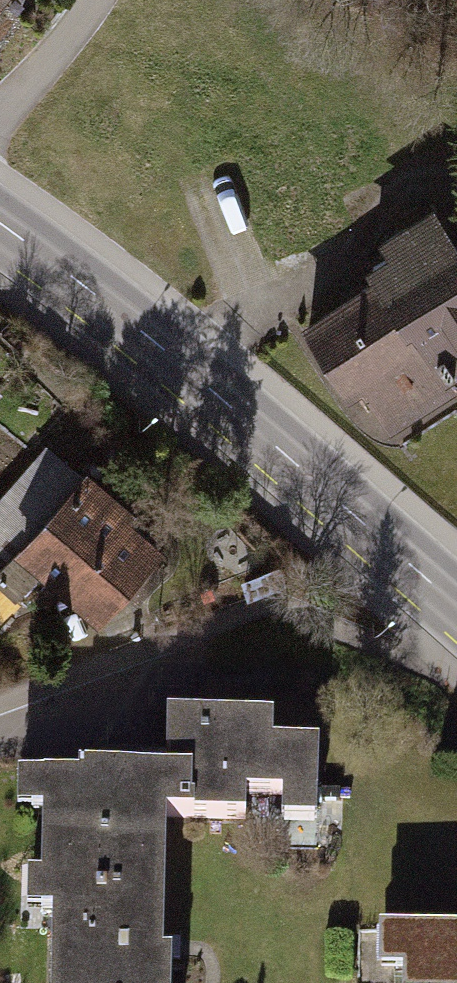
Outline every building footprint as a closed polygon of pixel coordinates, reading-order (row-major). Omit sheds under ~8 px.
[(432,377),(456,360),(456,263),(416,202),(366,233),(373,249),(341,269),(348,280),(432,377)] [(432,377),(348,280),(286,323),(331,406),(351,395),(385,436),(444,391),(432,377)] [(162,551),(84,485),(23,557),(100,623),(162,551)] [(164,718),(163,768),(187,769),(186,818),(246,819),(247,794),(283,794),(282,819),(318,819),(319,743),(275,743),(275,719),(164,718)] [(14,780),(13,812),(38,812),(37,875),(25,875),(25,913),(52,913),(51,982),(169,982),(169,954),(163,954),(164,817),(186,818),(187,769),(163,768),(75,767),(75,781),(14,780)] [(361,941),(362,969),(390,968),(390,982),(456,982),(456,940),(361,941)]
